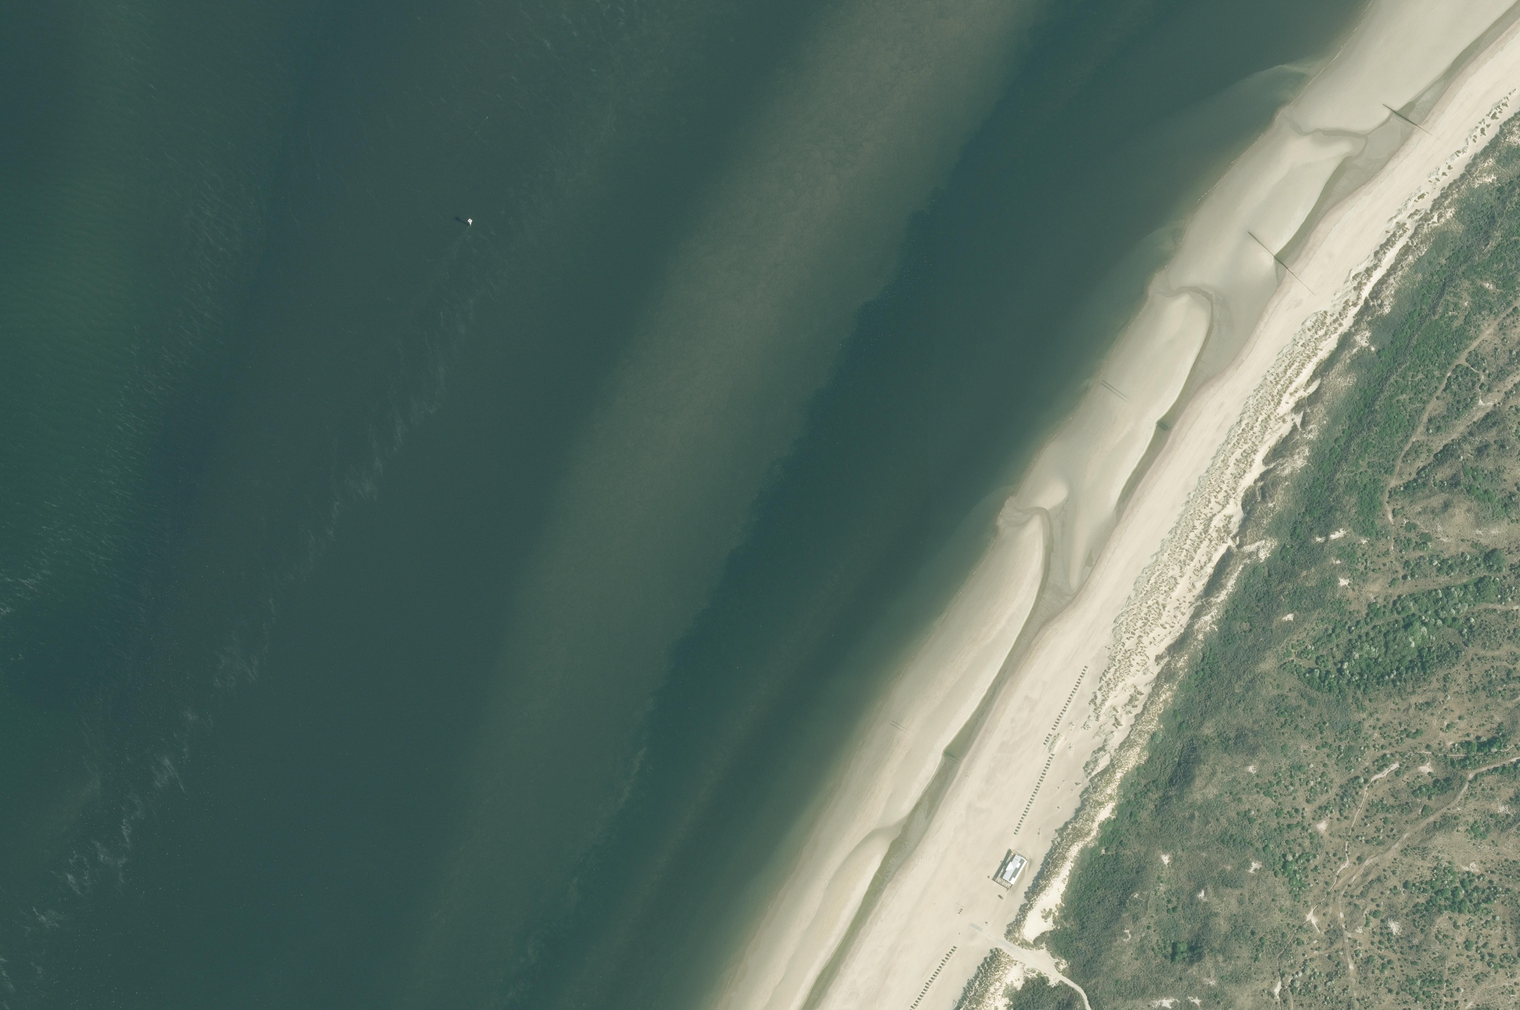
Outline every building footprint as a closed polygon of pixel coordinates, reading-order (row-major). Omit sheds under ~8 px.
[(1006,873),(1002,880),(1013,886),(1027,862),(1016,856),(1011,864),(1010,864),(1005,872),(1006,873)]
